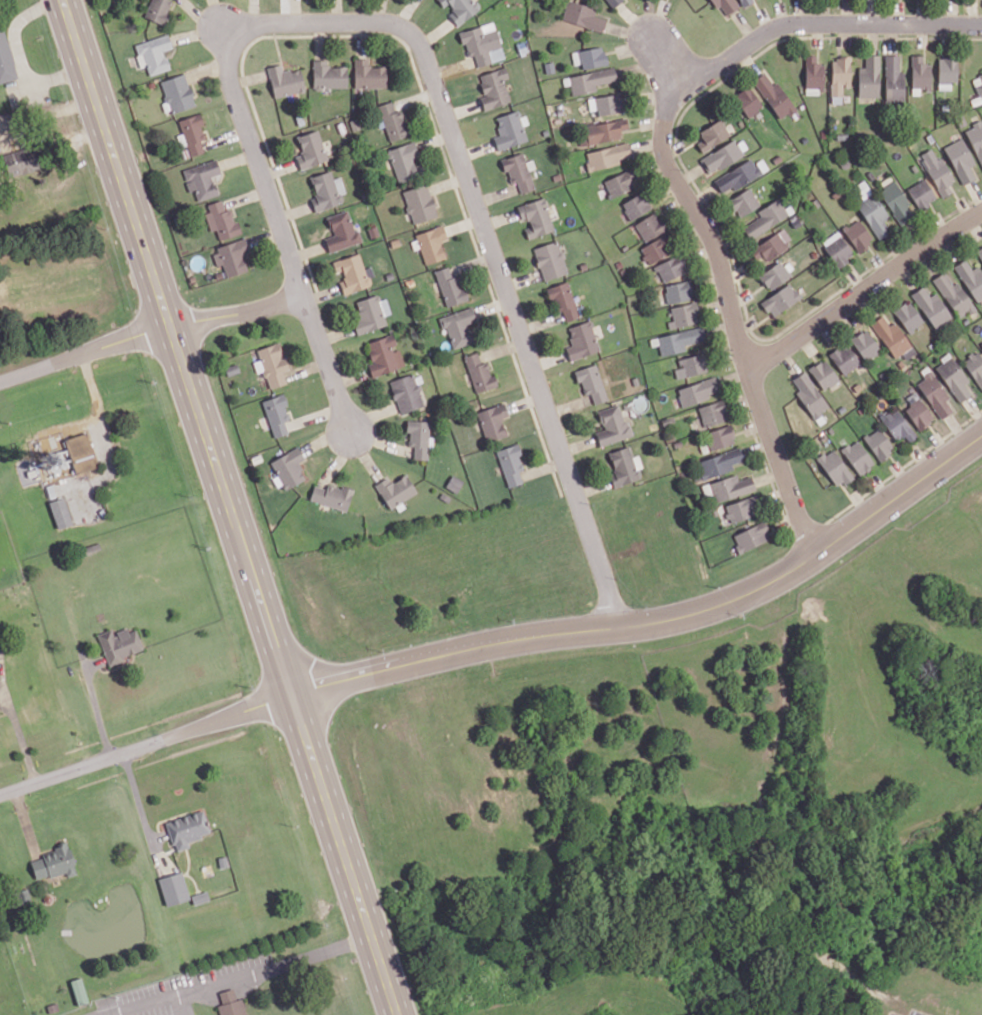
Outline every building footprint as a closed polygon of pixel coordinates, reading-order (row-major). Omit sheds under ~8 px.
[(145,19),(165,24),(172,0),(151,0),(145,19)] [(457,26),(480,7),(474,0),(441,0),(450,11),(447,14),(457,26)] [(601,32),(606,18),(594,14),(596,8),(573,0),(567,0),(561,19),(601,32)] [(613,8),(623,0),(606,0),(613,8)] [(723,18),(739,8),(734,0),(711,0),(723,18)] [(476,66),(504,58),(494,21),(460,30),(467,58),(474,56),(476,66)] [(18,78),(4,28),(0,29),(0,82),(18,78)] [(169,69),(164,50),(172,48),(169,34),(134,43),(140,65),(146,64),(149,75),(169,69)] [(574,64),(581,63),(582,68),(606,65),(603,45),(572,49),(574,64)] [(885,102),(904,102),(904,70),(899,70),(899,53),(886,53),(885,102)] [(930,61),(923,61),(923,53),(911,54),(912,89),(931,89),(930,61)] [(806,89),(824,88),(824,61),(816,61),(816,55),(805,55),(806,89)] [(858,97),(880,97),(879,55),(866,55),(866,66),(858,66),(858,97)] [(850,87),(851,57),(832,56),(831,96),(843,96),(843,86),(850,87)] [(951,89),(951,82),(957,82),(956,57),(938,58),(938,89),(951,89)] [(355,88),(386,87),(385,64),(370,64),(370,58),(354,58),(355,88)] [(347,87),(347,66),(329,66),(328,60),(312,61),(313,88),(347,87)] [(282,71),(281,61),(267,64),(273,97),(305,91),(301,68),(282,71)] [(510,102),(504,80),(508,78),(504,65),(478,73),(484,95),(479,96),(484,110),(510,102)] [(596,92),(595,84),(616,82),(614,69),(569,74),(571,95),(596,92)] [(778,120),(795,110),(778,81),(772,85),(764,72),(754,78),(778,120)] [(171,113),(195,106),(186,73),(161,80),(171,113)] [(971,77),(978,96),(981,95),(981,73),(971,77)] [(763,108),(750,86),(734,96),(747,117),(763,108)] [(621,92),(595,93),(596,114),(622,112),(621,92)] [(400,109),(396,110),(391,99),(377,105),(391,141),(410,134),(400,109)] [(493,137),(497,150),(528,140),(517,109),(495,116),(501,135),(493,137)] [(178,118),(189,156),(204,152),(201,141),(207,140),(199,112),(178,118)] [(621,137),(620,130),(628,129),(625,116),(584,124),(588,144),(621,137)] [(350,120),(353,129),(360,126),(358,118),(350,120)] [(981,170),(981,122),(980,118),(970,122),(972,127),(965,129),(981,170)] [(699,131),(703,139),(696,143),(702,152),(730,135),(720,119),(699,131)] [(336,123),(340,132),(344,130),(341,121),(336,123)] [(327,161),(317,129),(297,135),(302,152),(295,154),(300,169),(327,161)] [(943,146),(962,184),(975,178),(969,166),(974,164),(962,138),(943,146)] [(398,182),(419,175),(414,159),(420,157),(414,139),(387,148),(398,182)] [(744,157),(737,141),(701,156),(708,172),(744,157)] [(585,149),(588,170),(619,165),(618,159),(630,156),(627,142),(585,149)] [(948,184),(953,182),(934,146),(918,155),(941,197),(952,192),(948,184)] [(501,158),(511,184),(516,182),(520,194),(535,188),(522,151),(501,158)] [(28,171),(27,169),(36,166),(34,158),(10,164),(13,175),(28,171)] [(182,169),(189,191),(194,189),(197,200),(218,194),(212,176),(221,173),(216,158),(182,169)] [(714,179),(722,194),(761,174),(753,158),(714,179)] [(611,200),(637,183),(628,168),(601,185),(611,200)] [(341,204),(330,169),(309,176),(318,203),(312,204),(315,212),(341,204)] [(919,210),(937,200),(925,178),(907,187),(919,210)] [(913,216),(896,181),(880,188),(897,224),(913,216)] [(438,215),(427,182),(402,190),(413,224),(438,215)] [(760,207),(751,188),(729,198),(737,217),(760,207)] [(651,207),(640,191),(620,204),(631,221),(651,207)] [(893,231),(885,219),(889,217),(874,194),(857,205),(879,239),(893,231)] [(528,239),(555,229),(542,196),(517,206),(523,224),(528,239)] [(757,210),(761,216),(742,227),(749,239),(789,216),(779,198),(757,210)] [(219,240),(240,234),(231,206),(224,209),(221,199),(207,203),(209,212),(205,213),(210,231),(216,229),(219,240)] [(327,216),(333,235),(324,237),(328,252),(362,242),(359,230),(354,232),(347,210),(327,216)] [(634,222),(644,241),(667,230),(657,211),(634,222)] [(843,228),(859,253),(875,242),(859,218),(843,228)] [(425,264),(446,257),(441,242),(448,240),(443,224),(415,233),(425,264)] [(367,227),(371,236),(378,233),(375,225),(367,227)] [(793,245),(783,229),(750,249),(756,259),(763,255),(767,261),(793,245)] [(821,242),(837,267),(855,256),(838,231),(821,242)] [(648,265),(669,254),(661,237),(639,248),(648,265)] [(226,277),(249,270),(246,261),(251,259),(246,239),(211,249),(216,266),(223,264),(226,277)] [(533,247),(543,280),(567,273),(558,240),(533,247)] [(332,261),(337,277),(343,295),(369,286),(358,252),(332,261)] [(662,282),(689,272),(682,254),(655,265),(662,282)] [(977,301),(981,298),(981,272),(978,266),(973,269),(965,259),(953,267),(977,301)] [(792,275),(780,260),(759,276),(771,291),(792,275)] [(435,270),(446,306),(466,300),(454,264),(435,270)] [(385,273),(387,279),(393,276),(391,271),(385,273)] [(934,278),(957,319),(975,310),(959,281),(954,284),(947,271),(934,278)] [(546,288),(555,313),(562,310),(566,322),(580,317),(567,280),(546,288)] [(667,302),(693,298),(691,280),(665,284),(667,302)] [(791,282),(762,302),(772,317),(801,297),(791,282)] [(931,295),(923,285),(911,294),(935,329),(953,317),(935,292),(931,295)] [(357,335),(387,325),(382,310),(389,308),(386,298),(379,300),(377,293),(354,301),(360,319),(353,322),(357,335)] [(893,311),(910,333),(925,321),(907,299),(893,311)] [(669,328),(701,322),(697,301),(670,306),(673,320),(668,321),(669,328)] [(440,317),(443,328),(446,327),(453,349),(473,342),(468,323),(476,321),(471,306),(440,317)] [(870,324),(895,358),(912,346),(894,322),(889,326),(882,316),(870,324)] [(566,347),(569,360),(600,352),(591,320),(567,326),(572,345),(566,347)] [(686,350),(685,345),(705,340),(702,326),(657,335),(661,356),(686,350)] [(880,350),(866,329),(850,339),(865,361),(880,350)] [(372,378),(405,365),(398,346),(392,332),(365,343),(373,362),(367,365),(372,378)] [(286,383),(283,372),(288,370),(279,342),(256,349),(260,359),(253,361),(257,374),(264,371),(270,388),(286,383)] [(861,363),(846,342),(829,355),(844,375),(861,363)] [(979,350),(963,359),(980,390),(981,390),(981,356),(979,350)] [(496,386),(487,360),(481,363),(477,351),(463,356),(477,393),(496,386)] [(708,371),(704,352),(679,357),(681,367),(675,368),(676,378),(708,371)] [(958,403),(974,393),(952,356),(935,366),(958,403)] [(823,390),(839,380),(825,358),(808,368),(823,390)] [(574,370),(578,383),(584,381),(591,405),(608,400),(596,363),(574,370)] [(811,418),(827,410),(807,370),(791,378),(811,418)] [(953,411),(946,400),(948,399),(932,371),(916,380),(939,419),(953,411)] [(424,406),(414,373),(389,380),(399,413),(424,406)] [(720,393),(714,376),(676,389),(683,406),(720,393)] [(904,409),(918,430),(934,420),(915,391),(906,398),(911,405),(904,409)] [(274,437),(288,433),(284,421),(290,419),(285,405),(287,404),(284,393),(262,400),(274,437)] [(727,421),(724,401),(699,405),(703,425),(727,421)] [(501,419),(509,417),(504,402),(476,412),(487,442),(507,435),(501,419)] [(631,436),(621,403),(599,410),(605,429),(595,432),(600,446),(631,436)] [(903,435),(909,442),(917,436),(894,407),(880,419),(897,440),(903,435)] [(413,459),(428,459),(429,420),(406,419),(406,433),(410,433),(410,446),(414,446),(413,459)] [(710,449),(735,443),(731,424),(706,430),(710,449)] [(858,475),(877,463),(894,452),(879,427),(842,449),(858,475)] [(65,438),(74,473),(97,468),(89,433),(65,438)] [(525,468),(517,443),(496,450),(508,487),(523,483),(519,471),(525,468)] [(614,487),(642,478),(638,468),(642,467),(638,455),(633,457),(629,445),(609,452),(615,470),(609,472),(614,487)] [(270,462),(286,490),(306,478),(297,463),(304,459),(297,446),(270,462)] [(702,478),(734,470),(733,464),(743,461),(740,448),(697,460),(702,478)] [(818,457),(835,488),(852,478),(834,448),(818,457)] [(751,476),(739,480),(736,473),(708,483),(715,503),(755,489),(751,476)] [(417,491),(406,474),(392,483),(387,476),(374,485),(390,509),(417,491)] [(452,476),(446,486),(456,492),(462,482),(452,476)] [(326,488),(313,485),(309,501),(348,510),(352,489),(327,483),(326,488)] [(72,524),(63,496),(48,501),(57,529),(72,524)] [(723,503),(728,521),(759,514),(755,496),(723,503)] [(740,553),(772,538),(764,520),(732,535),(740,553)] [(96,633),(108,664),(122,659),(120,655),(131,650),(141,647),(134,629),(127,632),(126,627),(116,630),(118,635),(114,637),(110,628),(96,633)] [(164,821),(171,843),(174,842),(177,849),(187,846),(185,840),(199,835),(199,833),(209,830),(201,808),(164,821)] [(36,880),(65,872),(66,877),(77,874),(69,846),(30,857),(36,880)] [(217,856),(219,866),(227,865),(225,855),(217,856)] [(158,878),(166,904),(188,897),(179,871),(158,878)] [(191,895),(194,903),(208,898),(205,890),(191,895)] [(70,980),(78,1004),(88,1001),(80,976),(70,980)] [(222,1003),(217,1004),(220,1014),(245,1014),(240,998),(235,999),(232,987),(218,991),(222,1003)] [(46,1005),(49,1012),(59,1008),(57,1001),(46,1005)]
